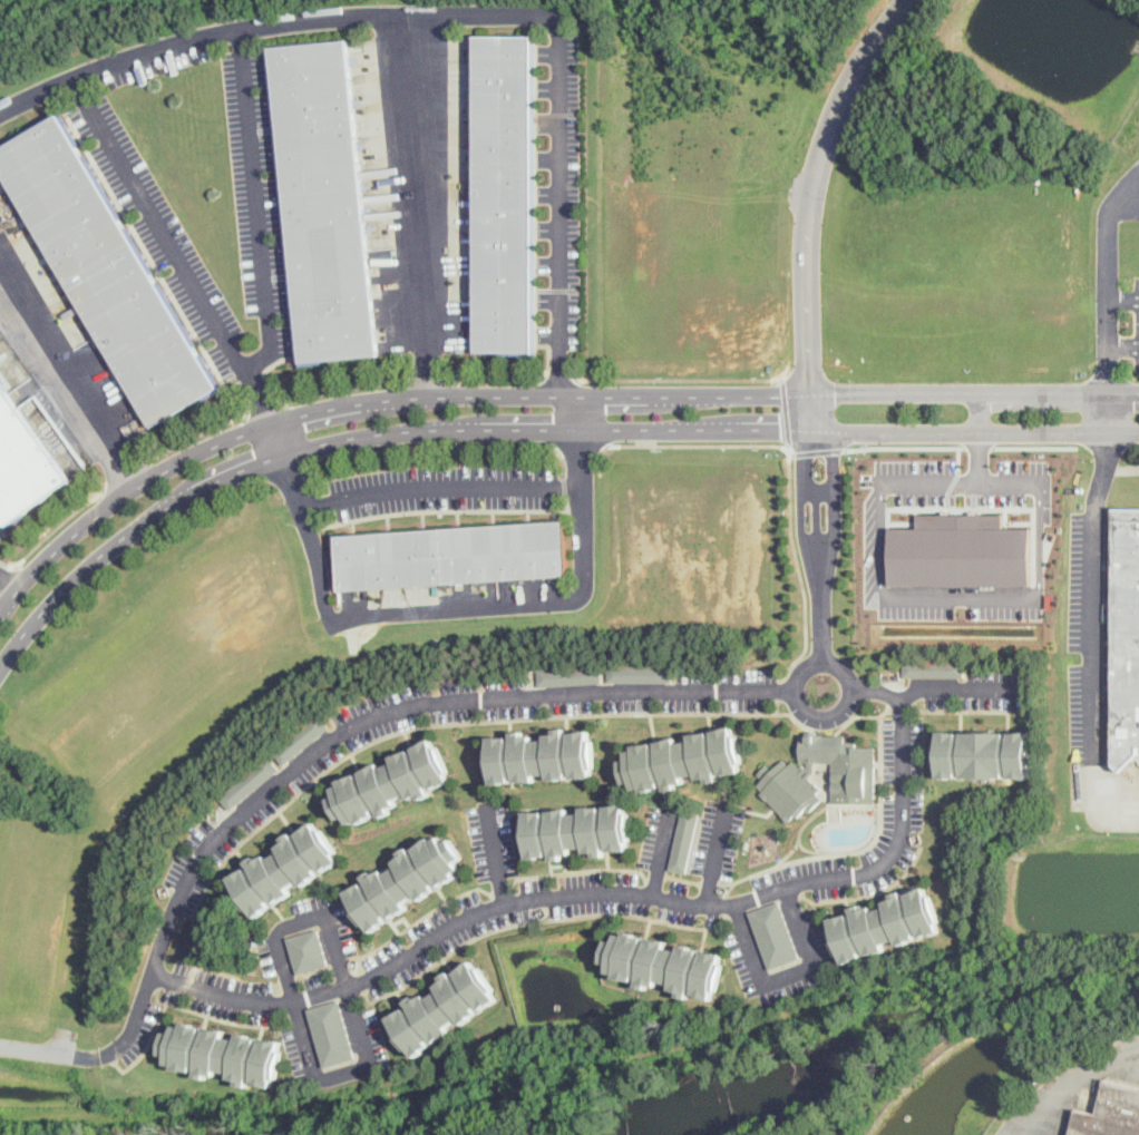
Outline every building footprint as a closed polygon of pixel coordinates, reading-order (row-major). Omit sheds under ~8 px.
[(476,35),(476,348),(536,348),(536,35),(476,35)] [(270,43),(347,37),(373,351),(296,358),(270,43)] [(147,430),(0,178),(0,145),(57,111),(220,389),(147,430)] [(10,520),(68,479),(0,383),(0,506),(10,520)] [(1111,508),(1116,765),(1125,772),(1138,755),(1138,507),(1111,508)] [(890,527),(890,584),(1031,585),(1031,527),(1004,527),(1003,513),(918,513),(918,527),(890,527)] [(562,517),(566,573),(339,588),(333,535),(562,517)] [(615,759),(620,783),(627,782),(630,789),(737,770),(734,761),(739,761),(732,733),(729,734),(727,724),(629,742),(629,747),(621,748),(622,757),(615,759)] [(483,736),(584,728),(585,738),(588,738),(592,766),(586,767),(587,776),(486,783),(485,773),(481,773),(480,745),(484,745),(483,736)] [(935,728),(935,740),(932,738),(932,766),(935,766),(935,777),(1028,777),(1026,766),(1031,766),(1030,740),(1025,740),(1025,730),(935,728)] [(875,745),(857,746),(857,741),(846,741),(846,734),(822,735),(822,733),(817,733),(817,730),(807,730),(807,733),(800,733),(800,761),(833,761),(834,801),(876,801),(875,745)] [(331,799),(342,820),(349,818),(353,824),(452,781),(448,773),(451,773),(439,746),(436,747),(432,738),(335,787),(339,795),(331,799)] [(790,764),(783,759),(772,770),(767,763),(757,772),(763,779),(758,784),(763,790),(761,791),(789,821),(796,814),(797,815),(807,806),(810,810),(824,798),(818,791),(821,787),(808,774),(810,771),(802,763),(799,766),(794,761),(790,764)] [(519,812),(620,803),(620,812),(625,812),(626,840),(622,840),(624,850),(524,858),(522,849),(519,849),(516,820),(519,820),(519,812)] [(681,810),(698,812),(684,873),(666,869),(681,810)] [(235,877),(241,884),(237,887),(253,910),(255,908),(261,917),(344,860),(338,852),(340,851),(323,828),(321,829),(315,821),(235,877)] [(349,893),(439,834),(445,843),(450,839),(465,858),(457,862),(464,869),(374,933),(370,926),(367,928),(351,903),(354,901),(349,893)] [(826,917),(829,928),(826,929),(835,956),(838,955),(843,963),(937,931),(933,922),(937,920),(927,893),(924,896),(919,884),(826,917)] [(748,911),(769,969),(800,957),(778,900),(748,911)] [(288,937),(299,973),(330,963),(319,928),(288,937)] [(718,953),(612,929),(609,940),(601,939),(595,963),(604,965),(602,972),(709,999),(710,989),(715,990),(721,963),(715,962),(718,953)] [(397,1027),(412,1051),(416,1049),(421,1057),(504,998),(498,991),(500,989),(484,966),(480,968),(475,960),(395,1018),(400,1026),(397,1027)] [(308,1009),(325,1066),(358,1057),(340,998),(308,1009)] [(171,1031),(166,1054),(175,1056),(173,1065),(181,1065),(179,1069),(198,1072),(199,1067),(203,1067),(201,1076),(212,1079),(213,1074),(221,1075),(222,1073),(234,1076),(234,1079),(244,1080),(243,1085),(253,1087),(254,1082),(278,1087),(286,1040),(243,1033),(243,1038),(230,1036),(231,1029),(188,1021),(187,1026),(179,1024),(178,1033),(171,1031)] [(1093,1069),(1088,1096),(1064,1092),(1054,1134),(1138,1134),(1138,1079),(1093,1069)]
